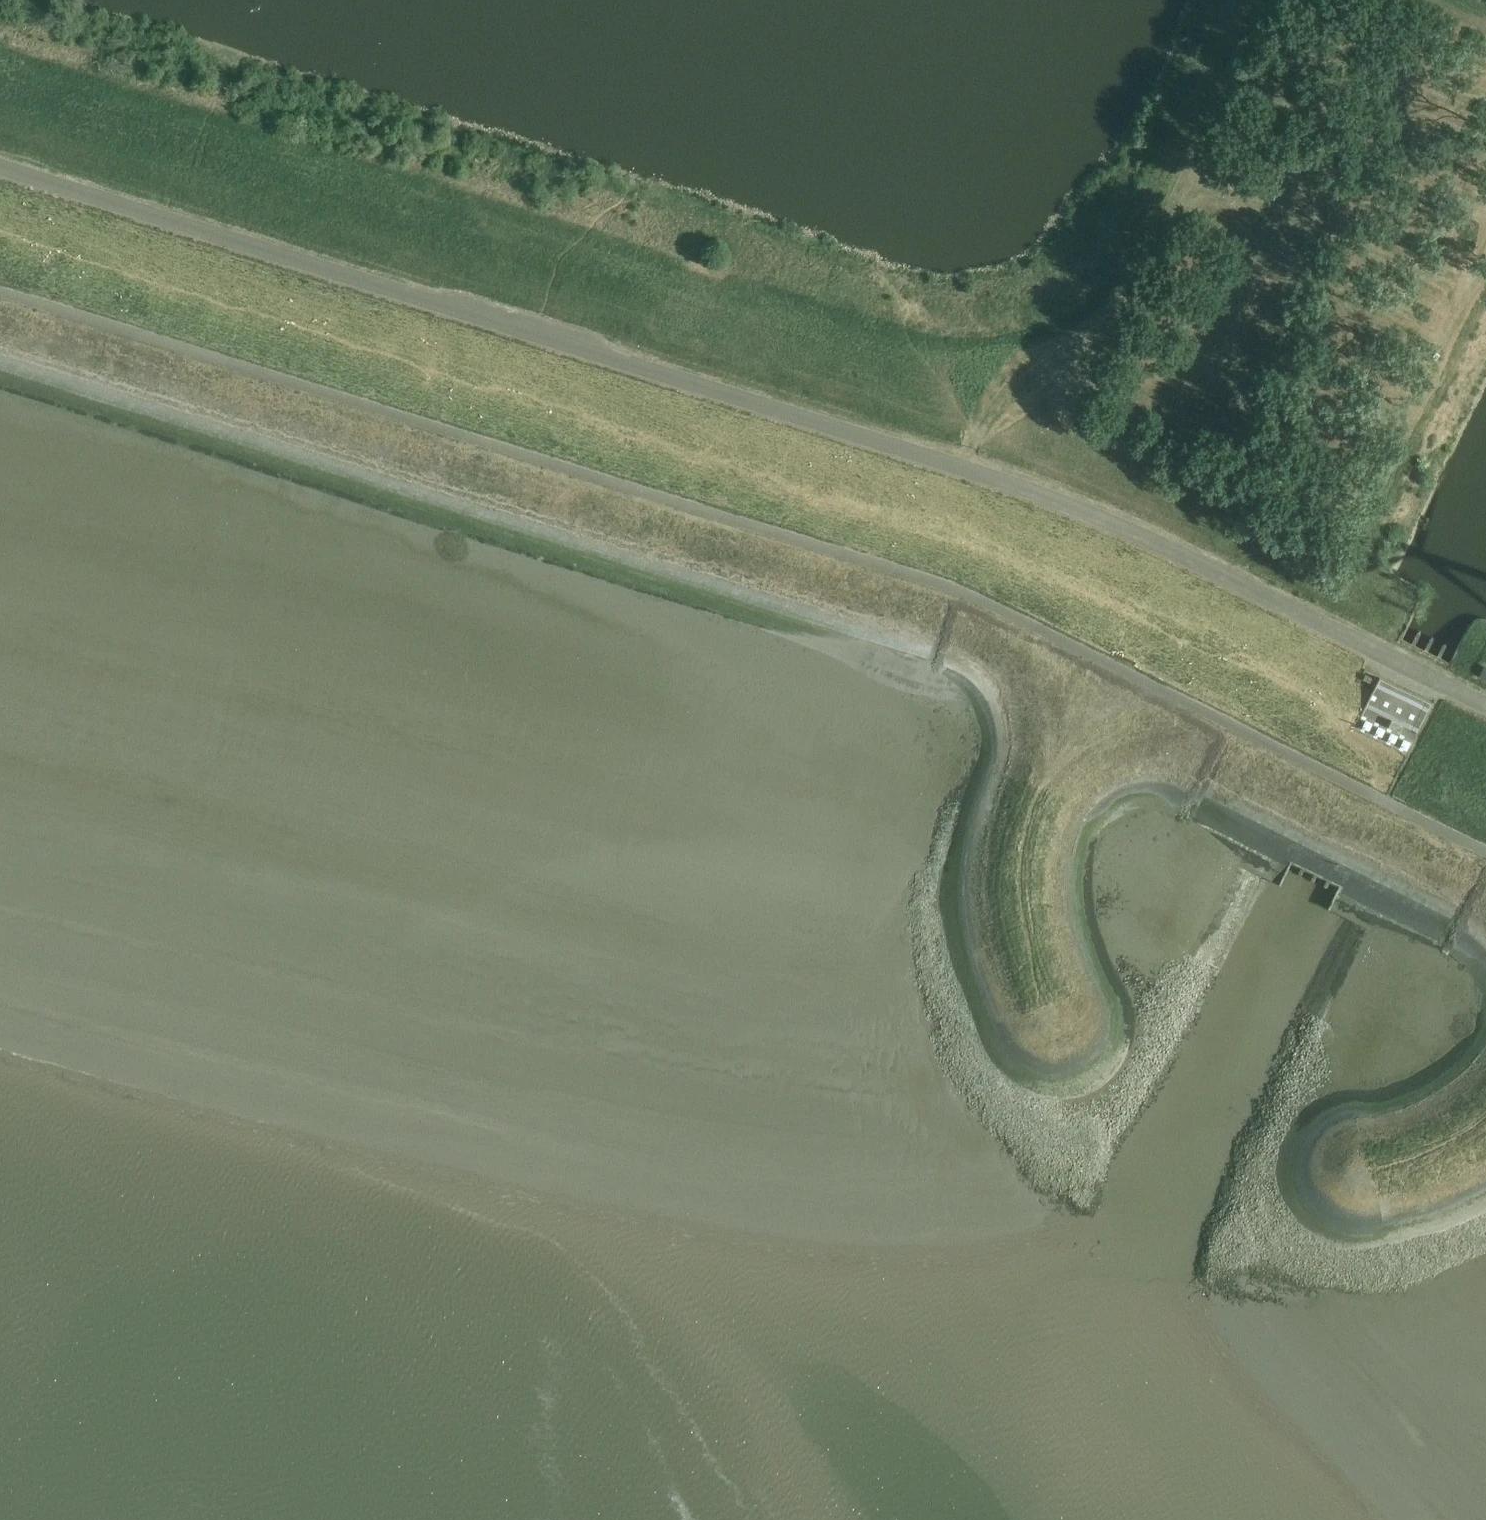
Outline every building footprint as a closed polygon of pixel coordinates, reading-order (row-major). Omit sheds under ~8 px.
[(1413,743),(1433,704),(1380,677),(1355,730),(1411,758),(1416,748),(1419,748),(1419,746),(1413,743)]
